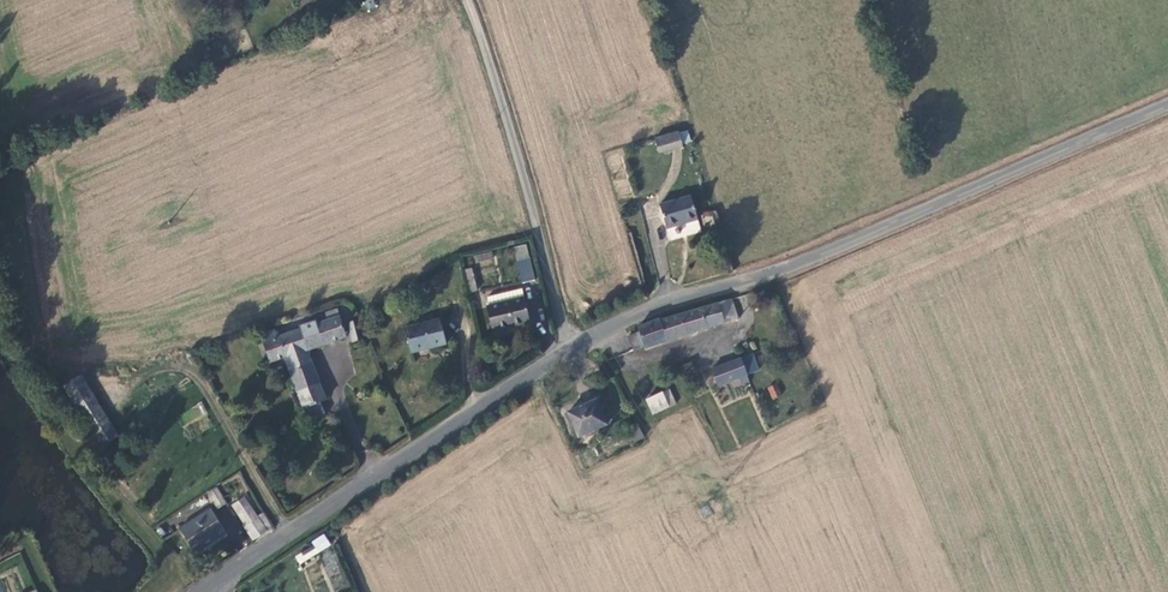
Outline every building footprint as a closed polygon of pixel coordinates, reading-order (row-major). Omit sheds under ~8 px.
[(680,132),(683,144),(690,142),(688,130),(680,132)] [(681,140),(679,133),(650,143),(655,157),(678,150),(675,142),(681,140)] [(693,222),(686,199),(656,208),(662,232),(693,222)] [(716,212),(703,211),(702,226),(716,226),(716,212)] [(526,250),(512,253),(521,288),(534,285),(526,250)] [(474,255),(475,262),(492,258),(490,251),(474,255)] [(464,276),(467,299),(477,297),(472,274),(464,276)] [(521,294),(486,303),(488,312),(486,313),(492,336),(530,327),(521,294)] [(645,352),(736,321),(730,306),(729,303),(667,324),(665,322),(639,333),(640,337),(629,341),(633,352),(644,348),(645,352)] [(441,336),(438,326),(403,333),(410,359),(444,350),(441,336)] [(279,365),(297,409),(301,412),(323,402),(309,368),(303,370),(299,359),(304,357),(332,346),(327,328),(310,332),(308,328),(289,334),(289,337),(254,349),(263,371),(279,365)] [(342,349),(354,345),(348,328),(336,332),(342,349)] [(749,354),(702,370),(711,388),(757,374),(749,354)] [(309,368),(304,357),(299,359),(303,370),(309,368)] [(75,380),(57,391),(95,452),(113,441),(75,380)] [(768,386),(770,399),(781,396),(778,384),(768,386)] [(648,405),(655,419),(678,408),(671,394),(648,405)] [(605,426),(595,403),(568,414),(577,438),(605,426)] [(644,445),(637,431),(629,435),(636,449),(644,445)] [(213,512),(221,507),(212,492),(204,497),(213,512)] [(253,521),(239,500),(227,508),(250,542),(262,534),(253,521)] [(219,537),(204,514),(173,535),(189,558),(219,537)] [(258,517),(253,521),(262,534),(267,531),(258,517)] [(294,556),(299,564),(331,545),(324,533),(311,541),(313,545),(294,556)]
